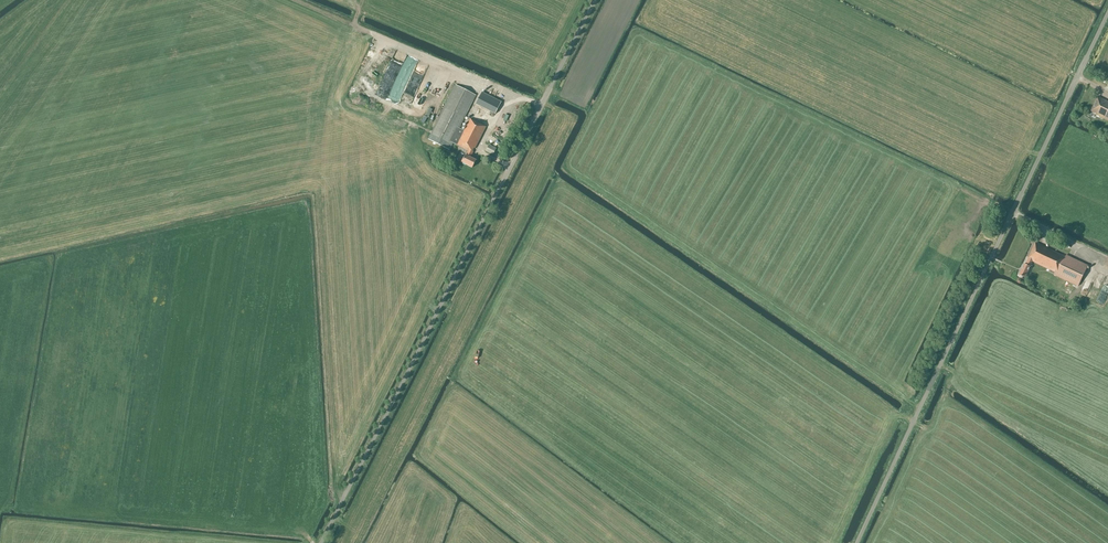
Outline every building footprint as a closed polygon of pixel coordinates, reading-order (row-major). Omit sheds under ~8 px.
[(403,92),(414,97),(429,66),(418,61),(403,92)] [(387,72),(382,81),(393,86),(397,78),(387,72)] [(465,155),(462,163),(472,168),(476,161),(471,158),(474,152),(473,152),(477,142),(478,143),(486,127),(470,119),(465,130),(459,128),(475,95),(455,85),(430,135),(451,145),(452,143),(469,151),(466,156),(465,155)] [(495,115),(501,102),(482,92),(476,105),(495,115)] [(1091,111),(1096,113),(1095,115),(1107,121),(1107,101),(1098,96),(1091,111)] [(496,148),(489,145),(486,151),(493,155),(496,148)] [(1033,262),(1055,272),(1054,275),(1073,283),(1079,286),(1088,265),(1066,255),(1065,257),(1036,243),(1028,259),(1028,260),(1033,262)] [(1102,257),(1083,249),(1080,254),(1099,262),(1102,257)] [(1031,266),(1033,262),(1028,260),(1026,264),(1025,264),(1019,275),(1026,278),(1031,266)]
